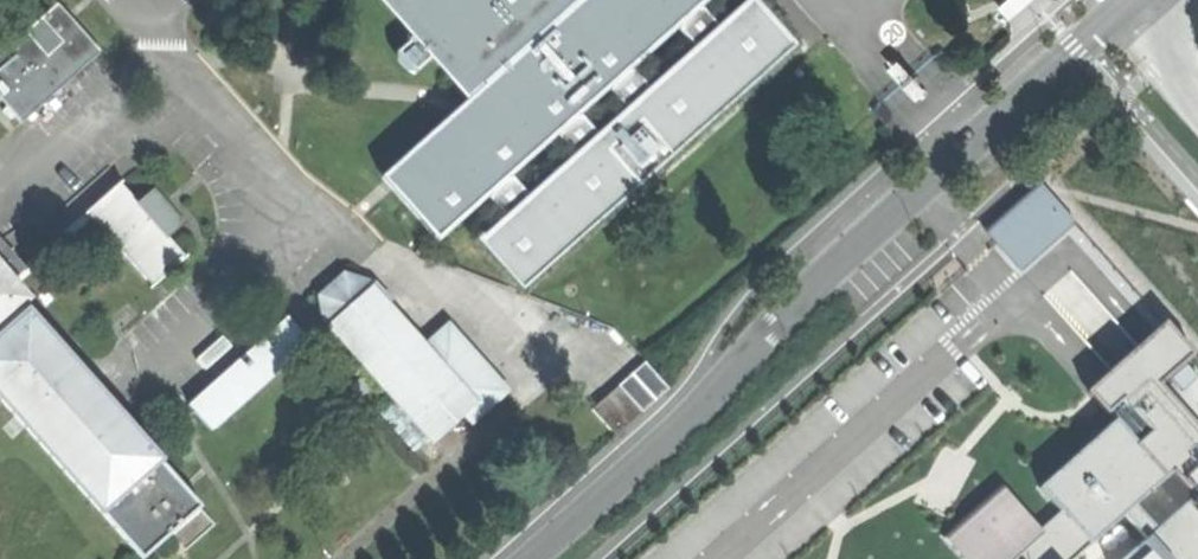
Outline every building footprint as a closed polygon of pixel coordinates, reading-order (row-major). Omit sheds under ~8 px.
[(425,30),(397,54),(414,72),(441,48),(468,78),(473,73),(485,87),(399,163),(381,179),(393,193),(437,242),(455,226),(488,197),(511,177),(558,135),(580,116),(608,91),(631,70),(677,29),(701,8),(710,0),(398,0),(425,30)] [(480,238),(524,288),(799,46),(758,0),(751,0),(718,29),(695,49),(648,90),(626,109),(597,135),(575,155),(527,196),(504,216),(480,238)] [(0,54),(0,100),(21,123),(101,52),(57,4),(0,54)] [(677,29),(695,49),(718,29),(701,8),(677,29)] [(608,91),(626,109),(648,90),(631,70),(608,91)] [(558,135),(575,155),(597,135),(580,116),(558,135)] [(488,197),(504,216),(527,196),(511,177),(488,197)] [(1047,238),(1070,218),(1038,182),(990,225),(1006,243),(1032,220),(1047,238)] [(120,184),(88,212),(153,286),(186,258),(166,236),(139,206),(120,184)] [(181,223),(154,193),(139,206),(166,236),(181,223)] [(1075,223),(1070,218),(1047,238),(1032,220),(1006,243),(990,225),(983,231),(1020,272),(1075,223)] [(94,505),(142,558),(144,558),(171,535),(185,551),(215,525),(201,509),(202,508),(153,453),(32,317),(43,306),(33,295),(28,299),(10,279),(21,270),(0,245),(0,401),(94,505)] [(328,326),(372,287),(345,278),(322,297),(328,326)] [(426,347),(372,287),(328,326),(350,351),(346,355),(351,360),(355,356),(395,401),(429,438),(433,443),(463,416),(477,404),(426,347)] [(253,348),(270,332),(256,317),(239,332),(253,348)] [(287,318),(270,332),(253,348),(189,405),(210,429),(308,342),(287,318)] [(1165,323),(1155,332),(1146,339),(1123,360),(1098,382),(1086,393),(1106,416),(1122,402),(1149,432),(1136,444),(1144,452),(1157,440),(1168,452),(1178,442),(1176,440),(1197,418),(1197,360),(1165,323)] [(477,404),(463,416),(469,424),(505,391),(448,328),(426,347),(477,404)] [(592,410),(616,436),(668,389),(644,362),(592,410)] [(415,451),(429,438),(395,401),(381,413),(415,451)] [(1136,444),(1115,420),(1039,488),(1060,512),(1041,529),(1001,485),(942,536),(963,558),(1197,558),(1197,418),(1176,440),(1178,442),(1168,452),(1157,440),(1144,452),(1136,444)]
